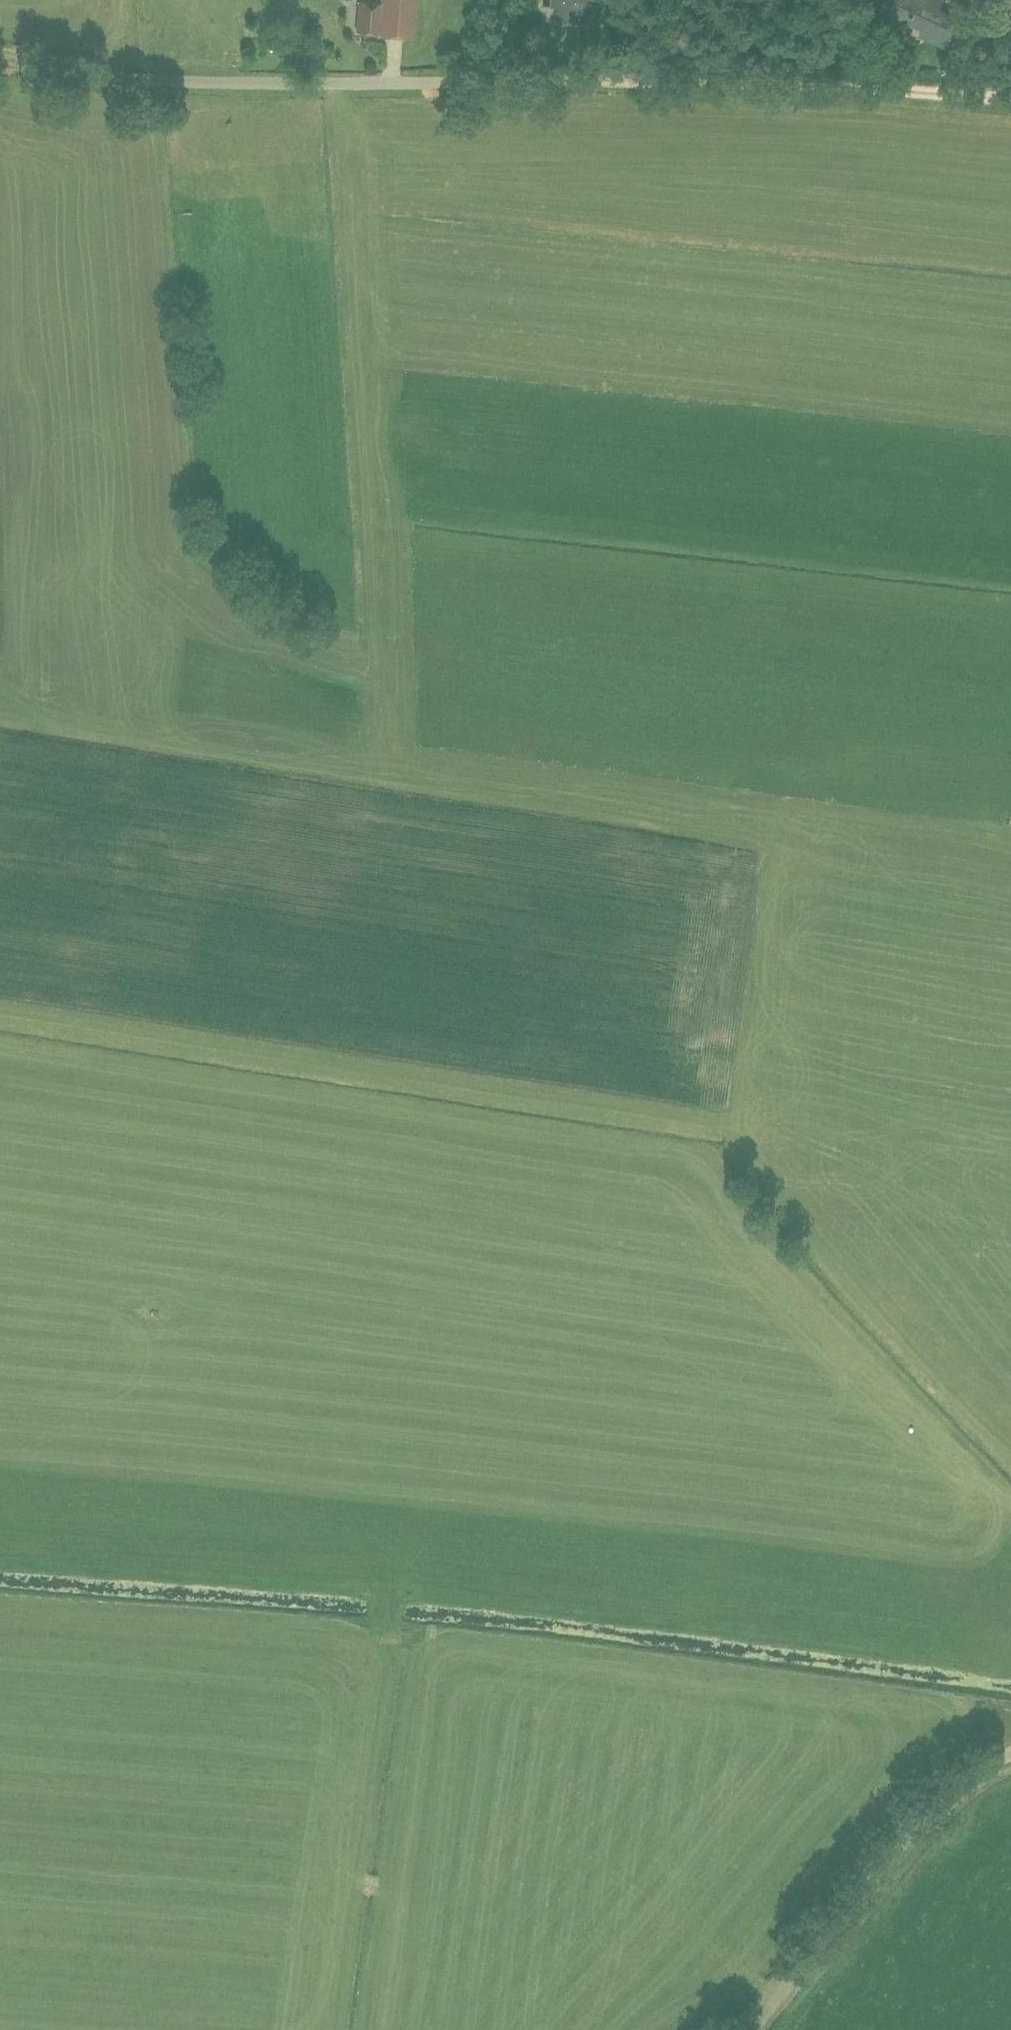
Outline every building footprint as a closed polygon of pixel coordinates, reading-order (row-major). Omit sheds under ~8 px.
[(359,2),(356,30),(379,32),(379,34),(413,37),(416,0),(382,0),(381,4),(359,2)] [(561,19),(596,22),(597,0),(558,0),(557,6),(562,6),(561,19)] [(889,8),(909,18),(908,19),(935,33),(942,19),(936,16),(943,0),(893,0),(889,8)]
